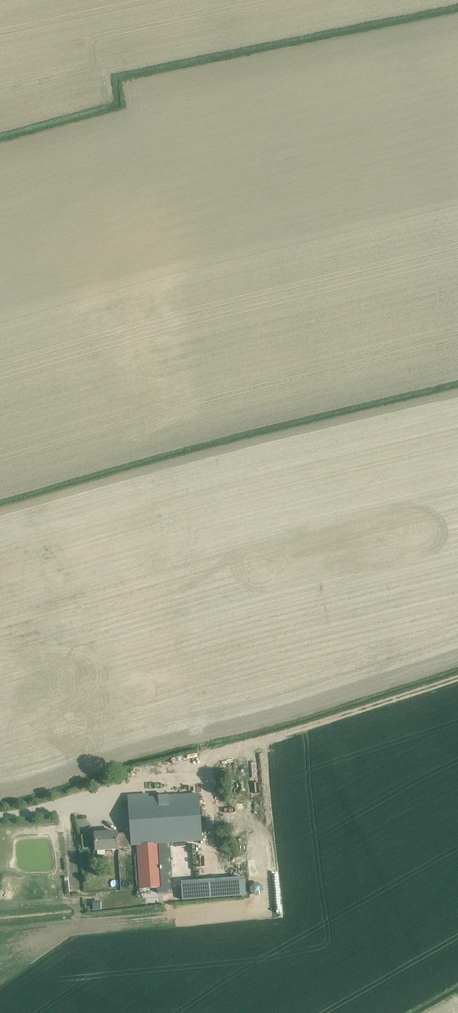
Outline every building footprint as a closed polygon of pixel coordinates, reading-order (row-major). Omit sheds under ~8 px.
[(117,832),(94,834),(96,850),(119,849),(118,845),(133,844),(133,845),(138,845),(141,888),(158,887),(158,893),(172,892),(170,876),(172,876),(170,842),(202,840),(199,795),(130,800),(132,833),(117,834),(117,832)]
